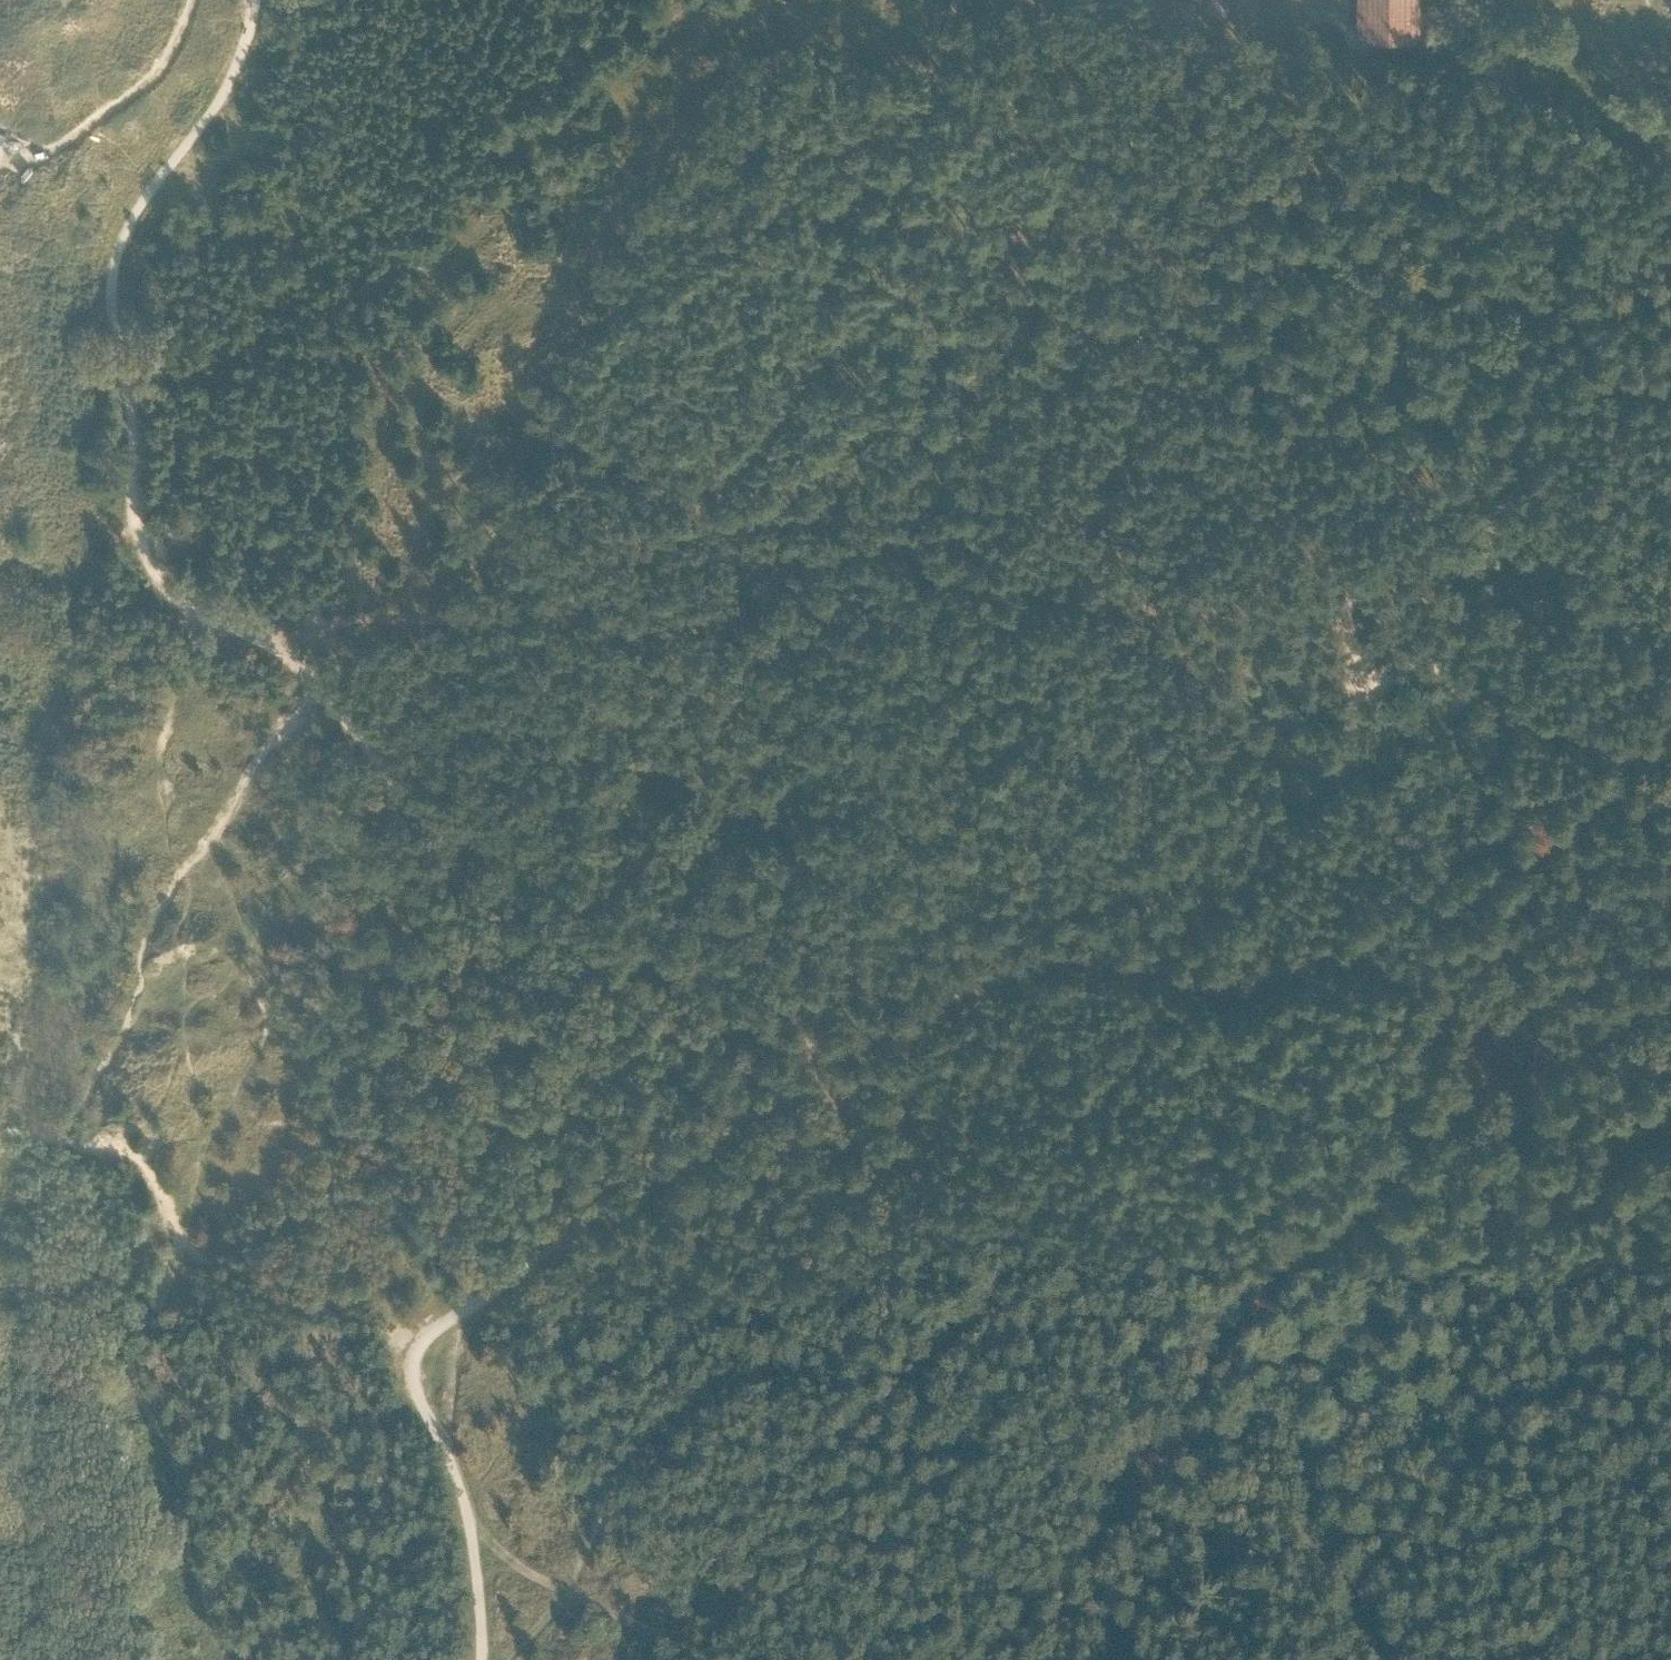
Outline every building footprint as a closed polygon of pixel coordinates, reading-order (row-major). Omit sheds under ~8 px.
[(937,7),(948,10),(951,0),(940,0),(937,7)]
